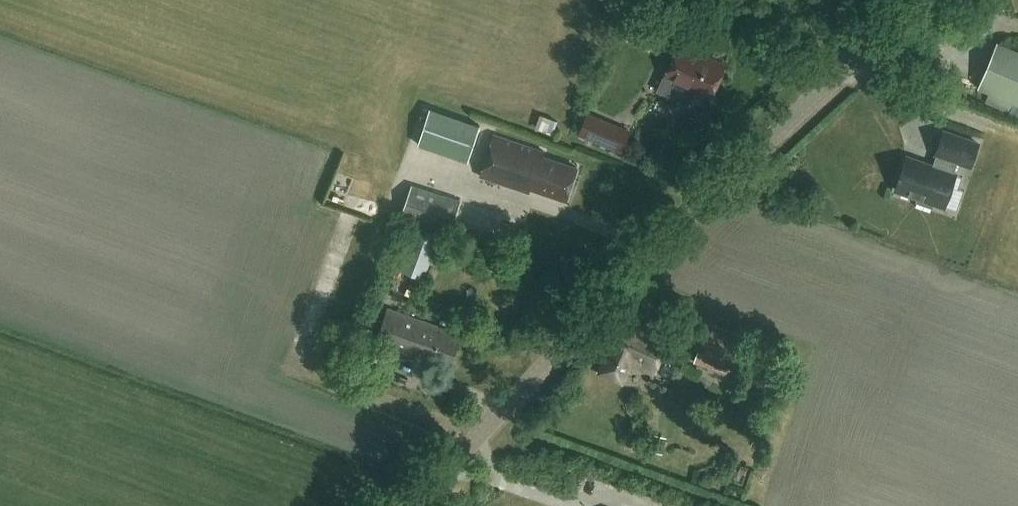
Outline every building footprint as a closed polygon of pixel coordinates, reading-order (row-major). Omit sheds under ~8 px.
[(997,42),(978,88),(989,93),(985,102),(1011,114),(1015,104),(1017,106),(1017,51),(997,42)] [(725,64),(679,44),(664,77),(695,91),(697,86),(712,93),(725,64)] [(481,126),(432,108),(419,145),(468,162),(481,126)] [(631,131),(588,114),(580,134),(623,151),(631,131)] [(546,115),(542,128),(559,134),(563,120),(546,115)] [(895,191),(945,208),(956,176),(953,175),(957,162),(971,167),(979,145),(944,133),(936,155),(944,158),(939,170),(907,159),(895,191)] [(544,151),(494,134),(480,176),(522,190),(524,186),(566,200),(577,166),(543,155),(544,151)] [(461,202),(411,186),(401,218),(451,234),(461,202)] [(451,239),(417,226),(400,270),(424,279),(438,244),(448,248),(451,239)] [(460,335),(388,309),(376,341),(420,357),(421,352),(450,363),(460,335)] [(668,339),(617,318),(603,352),(607,354),(599,373),(621,383),(629,364),(653,374),(668,339)] [(741,340),(706,329),(694,363),(730,375),(741,340)] [(668,450),(672,437),(660,433),(655,446),(668,450)]
